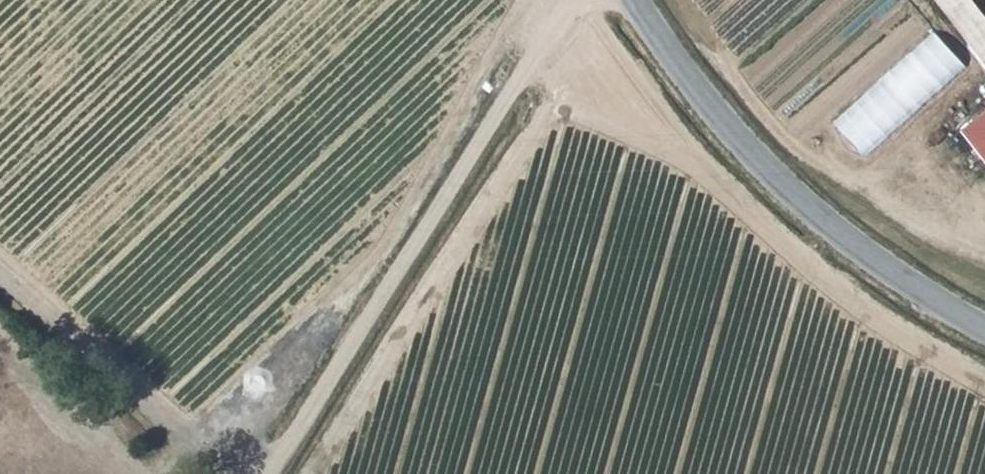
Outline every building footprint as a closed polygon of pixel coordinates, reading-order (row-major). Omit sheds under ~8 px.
[(965,0),(933,0),(984,63),(984,24),(965,0)] [(839,123),(872,158),(971,65),(939,30),(839,123)] [(984,158),(984,131),(972,142),(984,158)]
